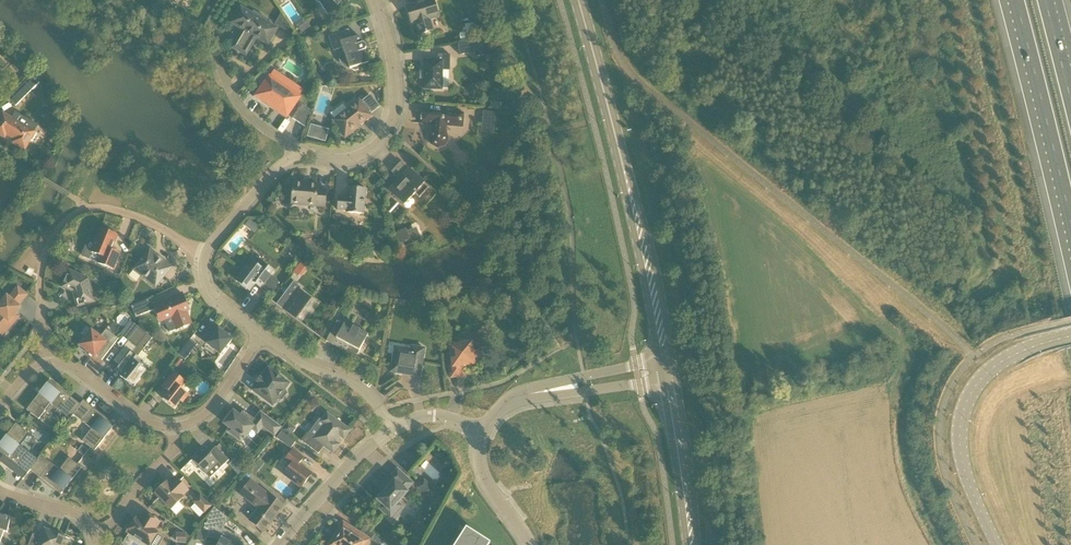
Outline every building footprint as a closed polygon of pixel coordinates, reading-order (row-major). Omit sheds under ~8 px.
[(332,12),(349,1),(348,0),(315,0),(317,2),(320,3),(327,15),(332,12)] [(434,0),(421,0),(421,2),(406,6),(412,25),(416,24),(419,35),(433,31),(430,19),(439,17),(434,0)] [(243,30),(233,48),(246,56),(256,38),(268,45),(278,29),(266,22),(268,19),(254,11),(252,14),(241,7),(231,24),(243,30)] [(289,32),(291,29),(281,14),(275,24),(289,32)] [(462,38),(475,37),(474,23),(467,23),(467,35),(461,35),(462,38)] [(343,48),(344,51),(342,52),(340,54),(340,57),(339,60),(340,63),(342,65),(344,67),(346,68),(348,69),(349,69),(350,69),(352,69),(354,70),(356,71),(358,70),(359,68),(360,66),(369,63),(364,51),(365,50),(366,49),(366,48),(366,47),(366,46),(365,45),(365,44),(364,43),(363,43),(362,43),(359,36),(352,39),(349,30),(329,37),(334,51),(343,48)] [(484,40),(462,44),(464,54),(479,51),(479,55),(487,54),(484,40)] [(421,78),(424,78),(424,89),(442,89),(442,88),(449,88),(449,79),(442,79),(442,67),(450,67),(450,65),(454,65),(454,56),(450,56),(450,55),(438,54),(438,61),(425,61),(424,71),(421,71),(421,78)] [(16,106),(32,90),(39,83),(32,76),(25,83),(9,99),(16,106)] [(269,76),(256,96),(287,117),(300,97),(269,76)] [(325,76),(318,79),(320,85),(328,82),(325,76)] [(346,136),(348,136),(351,134),(352,132),(372,116),(360,100),(333,121),(341,130),(340,132),(343,135),(345,136),(346,136)] [(302,105),(292,119),(306,128),(311,111),(302,105)] [(464,114),(423,111),(422,124),(436,125),(435,130),(433,131),(430,138),(432,145),(438,148),(445,146),(448,139),(446,132),(445,132),(445,126),(463,127),(464,114)] [(483,111),(482,132),(495,133),(496,112),(483,111)] [(14,141),(14,143),(25,149),(30,140),(33,141),(37,134),(35,133),(35,132),(19,123),(22,117),(16,113),(13,119),(3,114),(0,119),(0,135),(5,138),(7,135),(15,140),(14,141)] [(311,127),(307,140),(326,145),(329,132),(311,127)] [(420,198),(429,188),(401,162),(392,172),(400,180),(390,192),(404,206),(415,194),(420,198)] [(318,184),(294,182),(292,204),(325,207),(327,189),(317,189),(318,184)] [(348,197),(339,197),(338,210),(347,211),(347,213),(364,214),(366,189),(349,187),(348,197)] [(333,215),(332,225),(340,226),(341,216),(333,215)] [(249,219),(244,225),(247,228),(252,222),(249,219)] [(400,244),(406,241),(408,246),(422,239),(416,228),(407,232),(406,229),(396,234),(400,244)] [(84,257),(114,270),(120,254),(111,251),(117,236),(101,229),(92,252),(87,249),(84,257)] [(172,267),(160,257),(150,249),(133,270),(155,288),(172,267)] [(251,261),(236,280),(250,291),(255,283),(261,288),(274,272),(263,263),(259,267),(251,261)] [(31,279),(34,272),(29,269),(26,276),(31,279)] [(69,271),(62,287),(73,292),(78,307),(95,302),(89,279),(69,271)] [(283,310),(297,320),(312,299),(299,290),(301,287),(294,282),(283,296),(290,301),(283,310)] [(153,306),(160,322),(165,320),(170,333),(177,330),(191,324),(186,311),(189,310),(183,294),(153,306)] [(16,313),(21,307),(7,296),(5,299),(0,295),(0,340),(13,324),(9,321),(16,313)] [(127,307),(133,305),(130,299),(125,301),(127,307)] [(136,305),(131,306),(136,317),(153,310),(151,306),(148,299),(144,301),(136,305)] [(349,346),(346,352),(363,360),(357,356),(368,334),(345,322),(341,330),(334,327),(326,341),(334,345),(337,339),(349,346)] [(128,341),(139,328),(133,323),(132,324),(123,336),(122,337),(128,341)] [(200,339),(206,344),(221,355),(233,340),(218,328),(212,323),(200,339)] [(143,361),(138,357),(152,338),(139,328),(128,341),(114,360),(120,365),(116,369),(122,374),(120,377),(134,387),(147,371),(140,366),(143,361)] [(119,339),(107,329),(100,337),(92,331),(80,346),(95,357),(96,356),(102,360),(119,339)] [(475,365),(474,358),(486,356),(485,349),(485,348),(485,344),(484,345),(483,337),(458,340),(458,345),(450,346),(452,358),(449,359),(451,378),(464,376),(463,366),(475,365)] [(178,355),(185,361),(197,345),(190,340),(178,355)] [(391,372),(420,377),(425,349),(411,346),(411,350),(395,347),(391,372)] [(286,389),(290,384),(285,380),(286,379),(280,374),(279,375),(268,367),(261,378),(260,377),(257,382),(251,390),(273,406),(278,400),(276,397),(282,389),(286,389)] [(162,387),(168,392),(163,399),(175,408),(181,401),(183,403),(189,395),(187,393),(181,388),(186,382),(174,372),(162,387)] [(70,419),(74,415),(73,415),(81,405),(80,405),(55,385),(53,388),(48,384),(27,410),(39,419),(46,411),(45,410),(50,403),(70,419)] [(73,415),(74,415),(92,429),(82,441),(95,451),(115,425),(84,400),(80,405),(81,405),(73,415)] [(228,432),(242,442),(252,429),(258,433),(263,426),(244,411),(239,417),(235,413),(234,415),(233,414),(226,422),(228,423),(226,425),(231,428),(228,432)] [(301,441),(319,454),(324,446),(333,453),(339,445),(335,442),(340,436),(344,438),(350,430),(343,425),(343,424),(336,419),(335,419),(328,414),(322,422),(325,425),(315,439),(307,433),(301,441)] [(281,429),(270,420),(264,427),(276,436),(281,429)] [(282,431),(290,437),(296,428),(288,422),(282,431)] [(38,459),(19,445),(29,433),(16,424),(0,444),(0,453),(28,474),(31,470),(30,470),(38,460),(38,459)] [(277,438),(291,449),(296,442),(282,432),(277,438)] [(88,450),(82,446),(78,451),(84,456),(88,450)] [(210,478),(222,467),(229,460),(216,447),(209,454),(204,448),(192,459),(210,478)] [(293,450),(285,461),(291,465),(284,475),(302,488),(312,474),(299,464),(304,458),(293,450)] [(30,470),(31,470),(61,494),(82,468),(69,458),(60,470),(41,455),(38,459),(38,460),(30,470)] [(260,469),(255,465),(251,470),(257,474),(260,469)] [(243,467),(237,473),(240,476),(246,470),(243,467)] [(398,470),(384,485),(388,488),(377,500),(383,505),(379,509),(387,515),(408,492),(406,491),(413,483),(398,470)] [(155,493),(171,510),(184,498),(183,496),(189,490),(176,477),(170,483),(168,481),(155,493)] [(428,497),(431,493),(434,489),(425,480),(418,488),(428,497)] [(251,521),(264,531),(283,506),(270,496),(269,496),(250,482),(241,495),(260,509),(251,521)] [(201,496),(194,502),(205,513),(211,506),(201,496)] [(234,544),(239,537),(224,528),(229,519),(215,508),(206,519),(208,521),(204,529),(213,534),(216,529),(224,533),(218,543),(217,544),(234,544)] [(127,533),(146,544),(150,544),(159,532),(156,530),(160,523),(144,513),(140,520),(136,518),(127,533)] [(0,543),(5,532),(8,533),(11,518),(0,514),(0,543)] [(365,544),(366,544),(370,539),(344,522),(337,534),(340,536),(335,544),(332,541),(329,544),(361,544),(362,543),(365,544)] [(65,537),(44,529),(41,537),(33,534),(29,544),(61,544),(65,537)] [(463,533),(460,531),(451,544),(488,544),(465,530),(463,533)] [(176,533),(176,543),(186,544),(188,544),(192,538),(186,533),(176,533)] [(382,540),(375,536),(373,539),(372,541),(378,544),(379,544),(382,540)]
